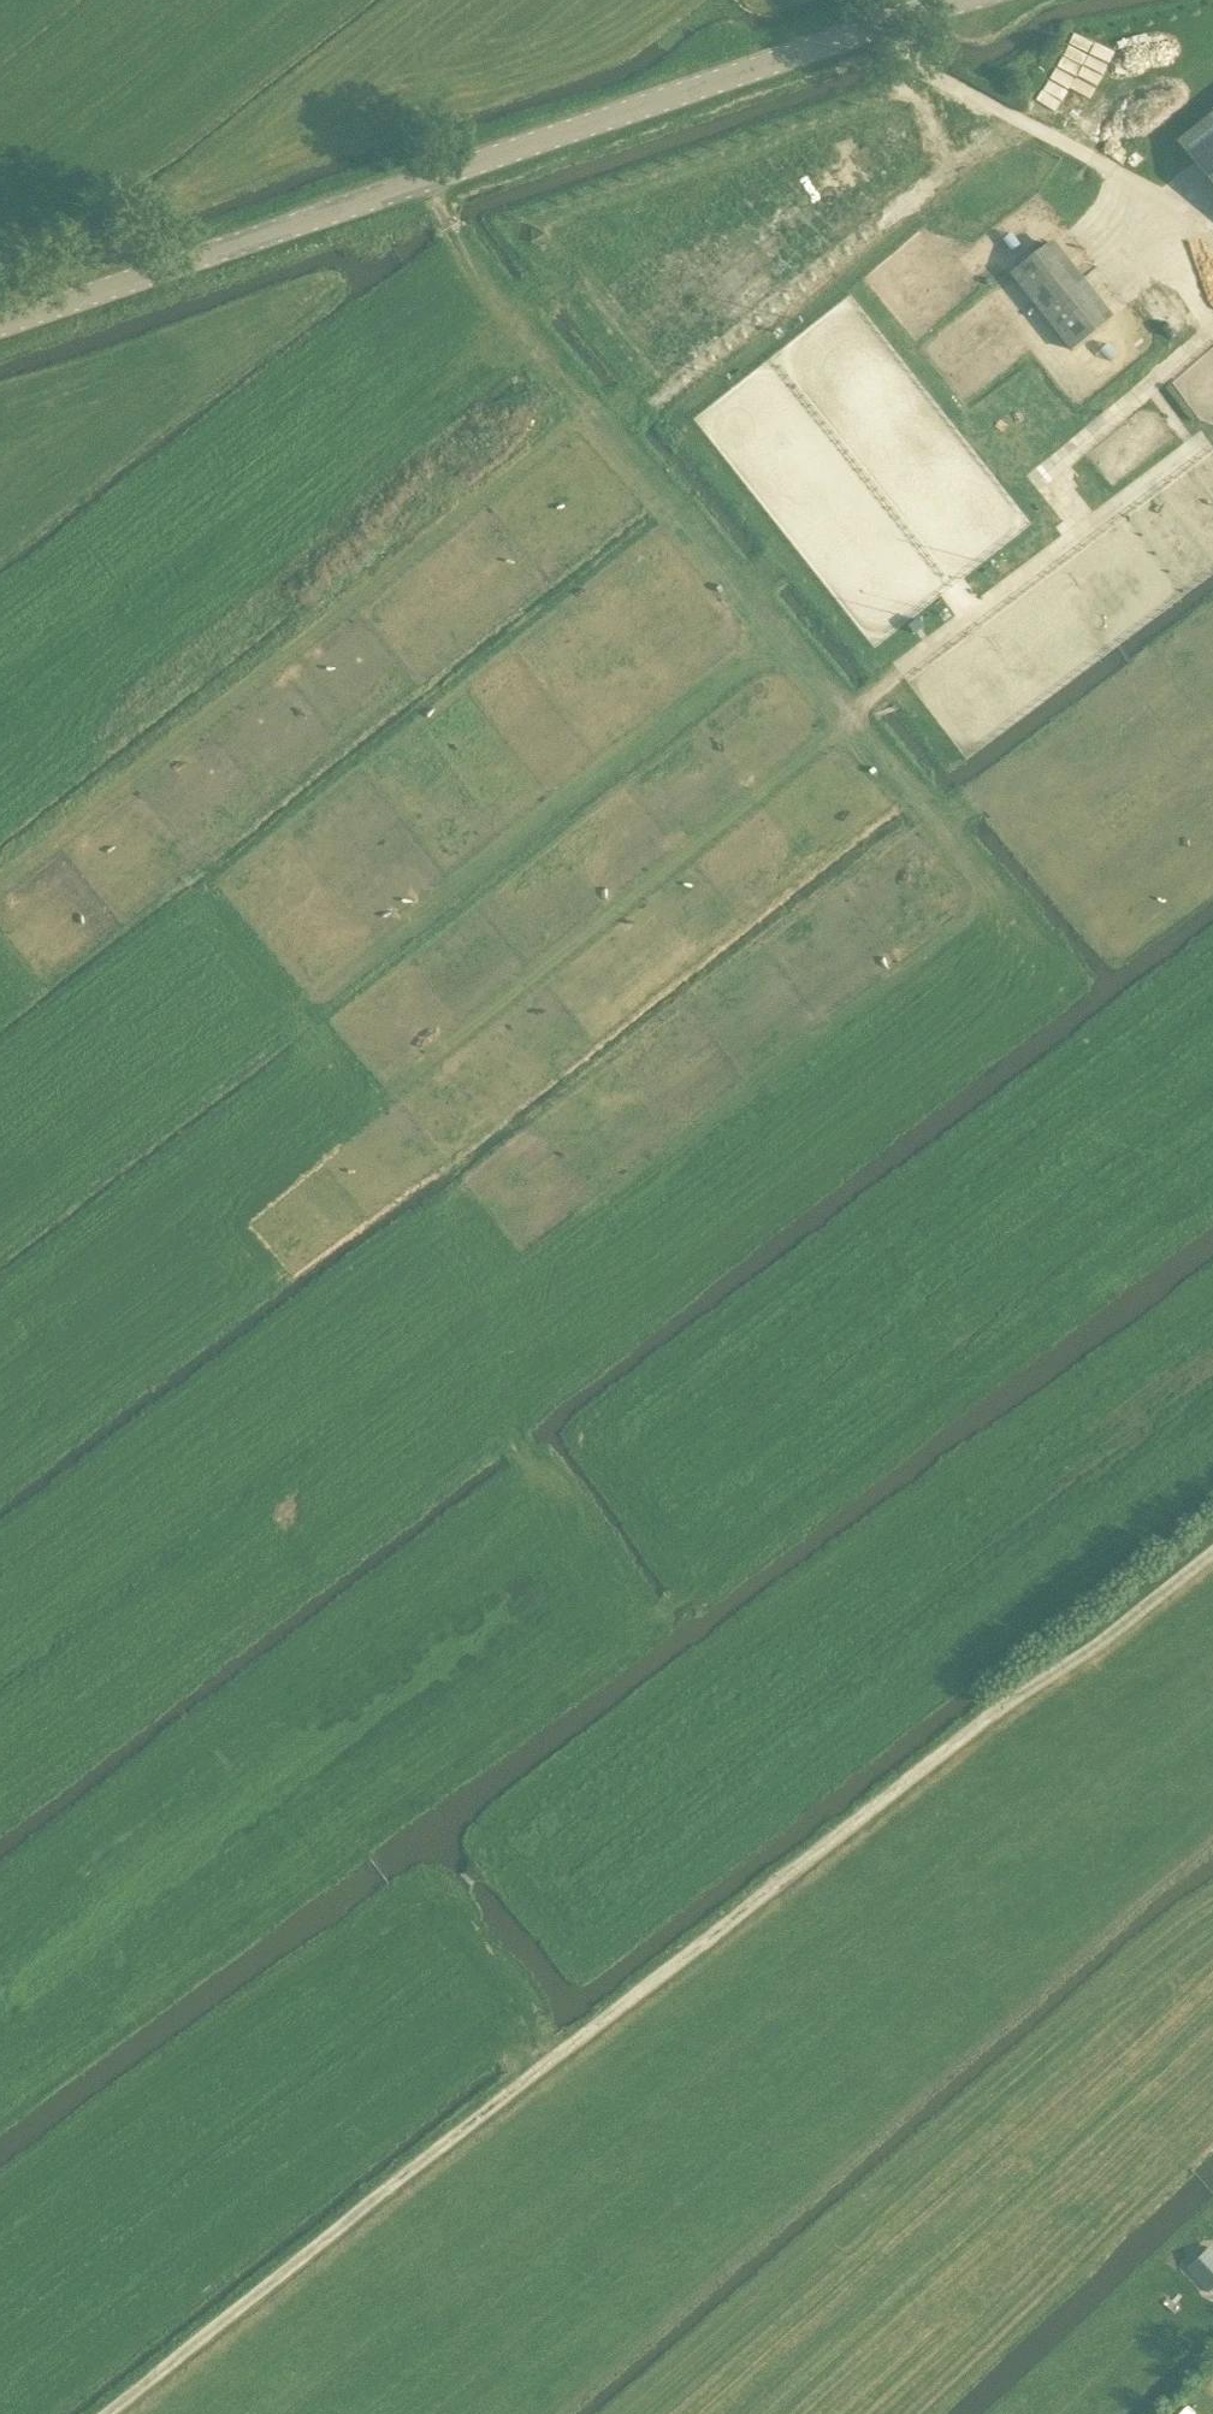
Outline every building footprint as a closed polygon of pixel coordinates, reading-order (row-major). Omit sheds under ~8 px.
[(1179,140),(1212,184),(1212,113),(1179,140)] [(1063,229),(1007,275),(1068,350),(1112,315),(1081,277),(1094,267),(1063,229)] [(1201,2391),(1212,2403),(1212,2379),(1201,2391)]
